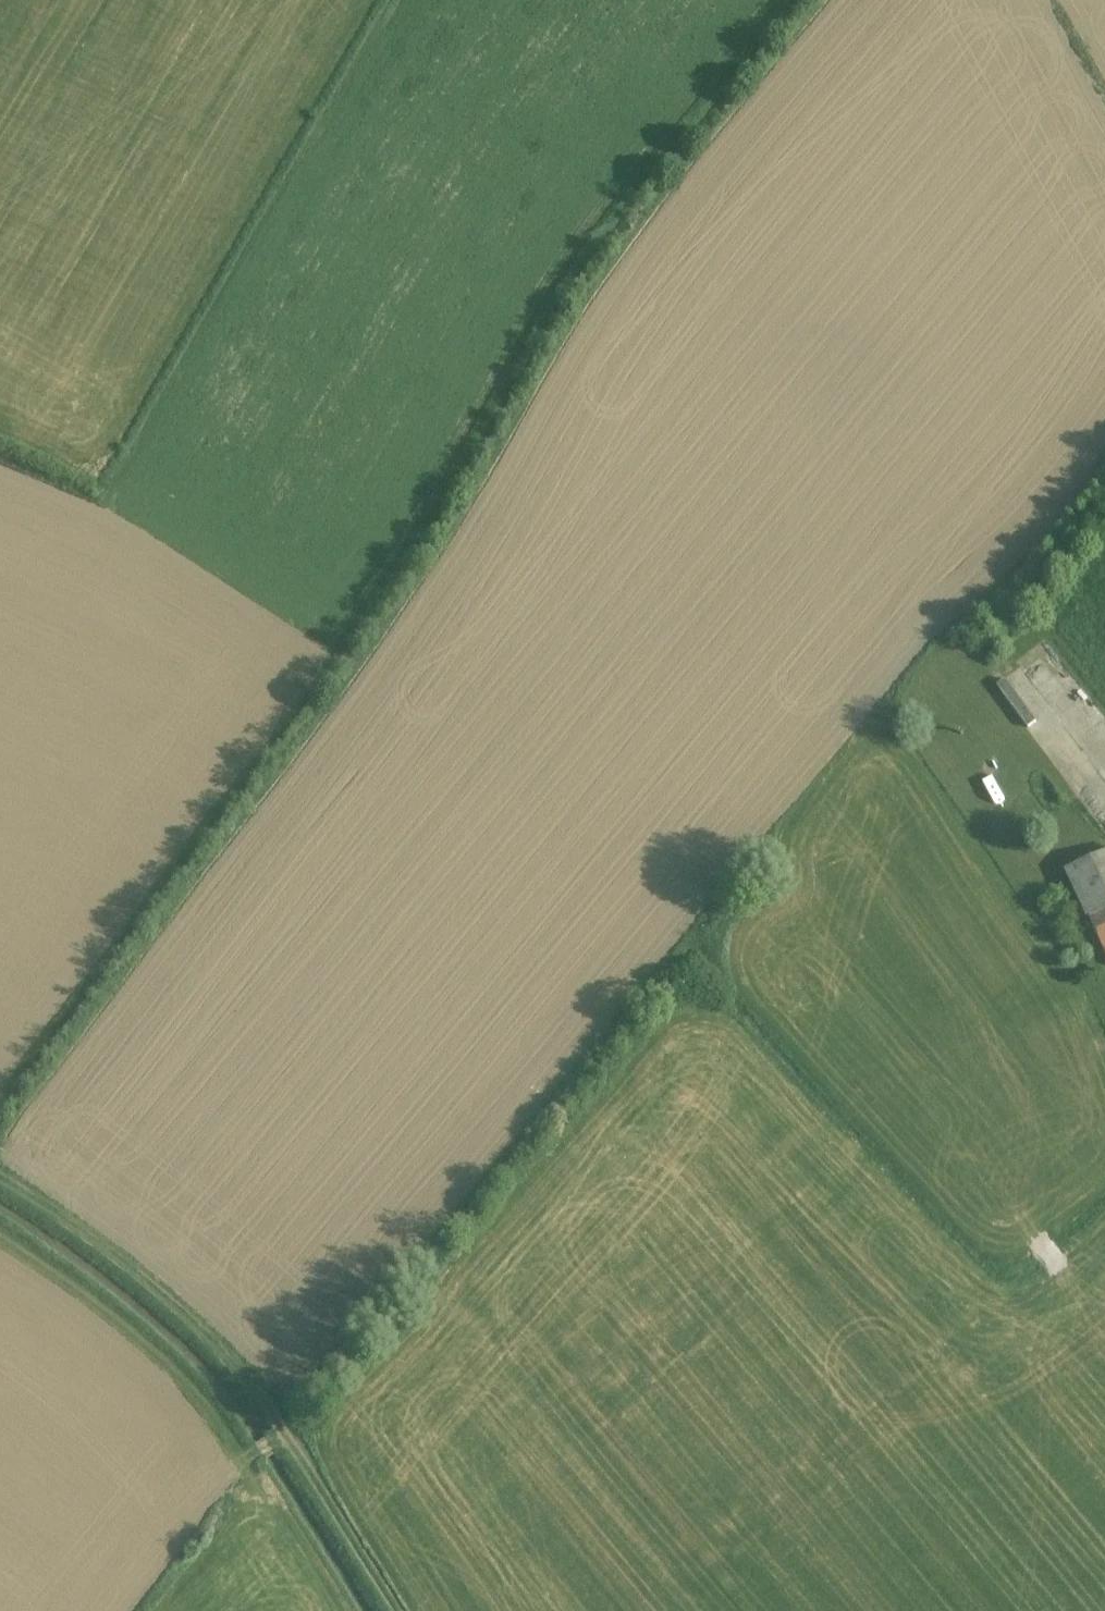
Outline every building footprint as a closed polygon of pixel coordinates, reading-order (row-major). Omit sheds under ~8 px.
[(1026,726),(1035,719),(1006,679),(997,686),(1026,726)] [(1104,914),(1104,860),(1068,877),(1089,922),(1092,921),(1104,914)] [(1092,921),(1104,948),(1104,914),(1092,921)]
